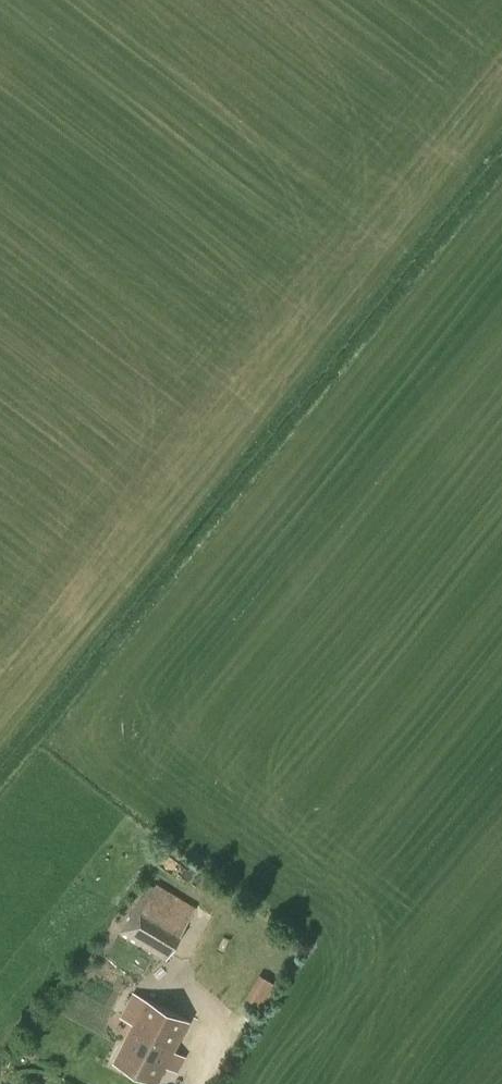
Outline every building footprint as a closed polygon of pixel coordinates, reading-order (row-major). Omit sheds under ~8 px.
[(120,932),(167,960),(197,907),(154,881),(142,901),(140,900),(120,932)] [(250,997),(269,1007),(282,982),(263,972),(250,997)] [(190,1021),(146,998),(133,992),(121,1017),(133,1023),(115,1060),(159,1083),(190,1021)]
